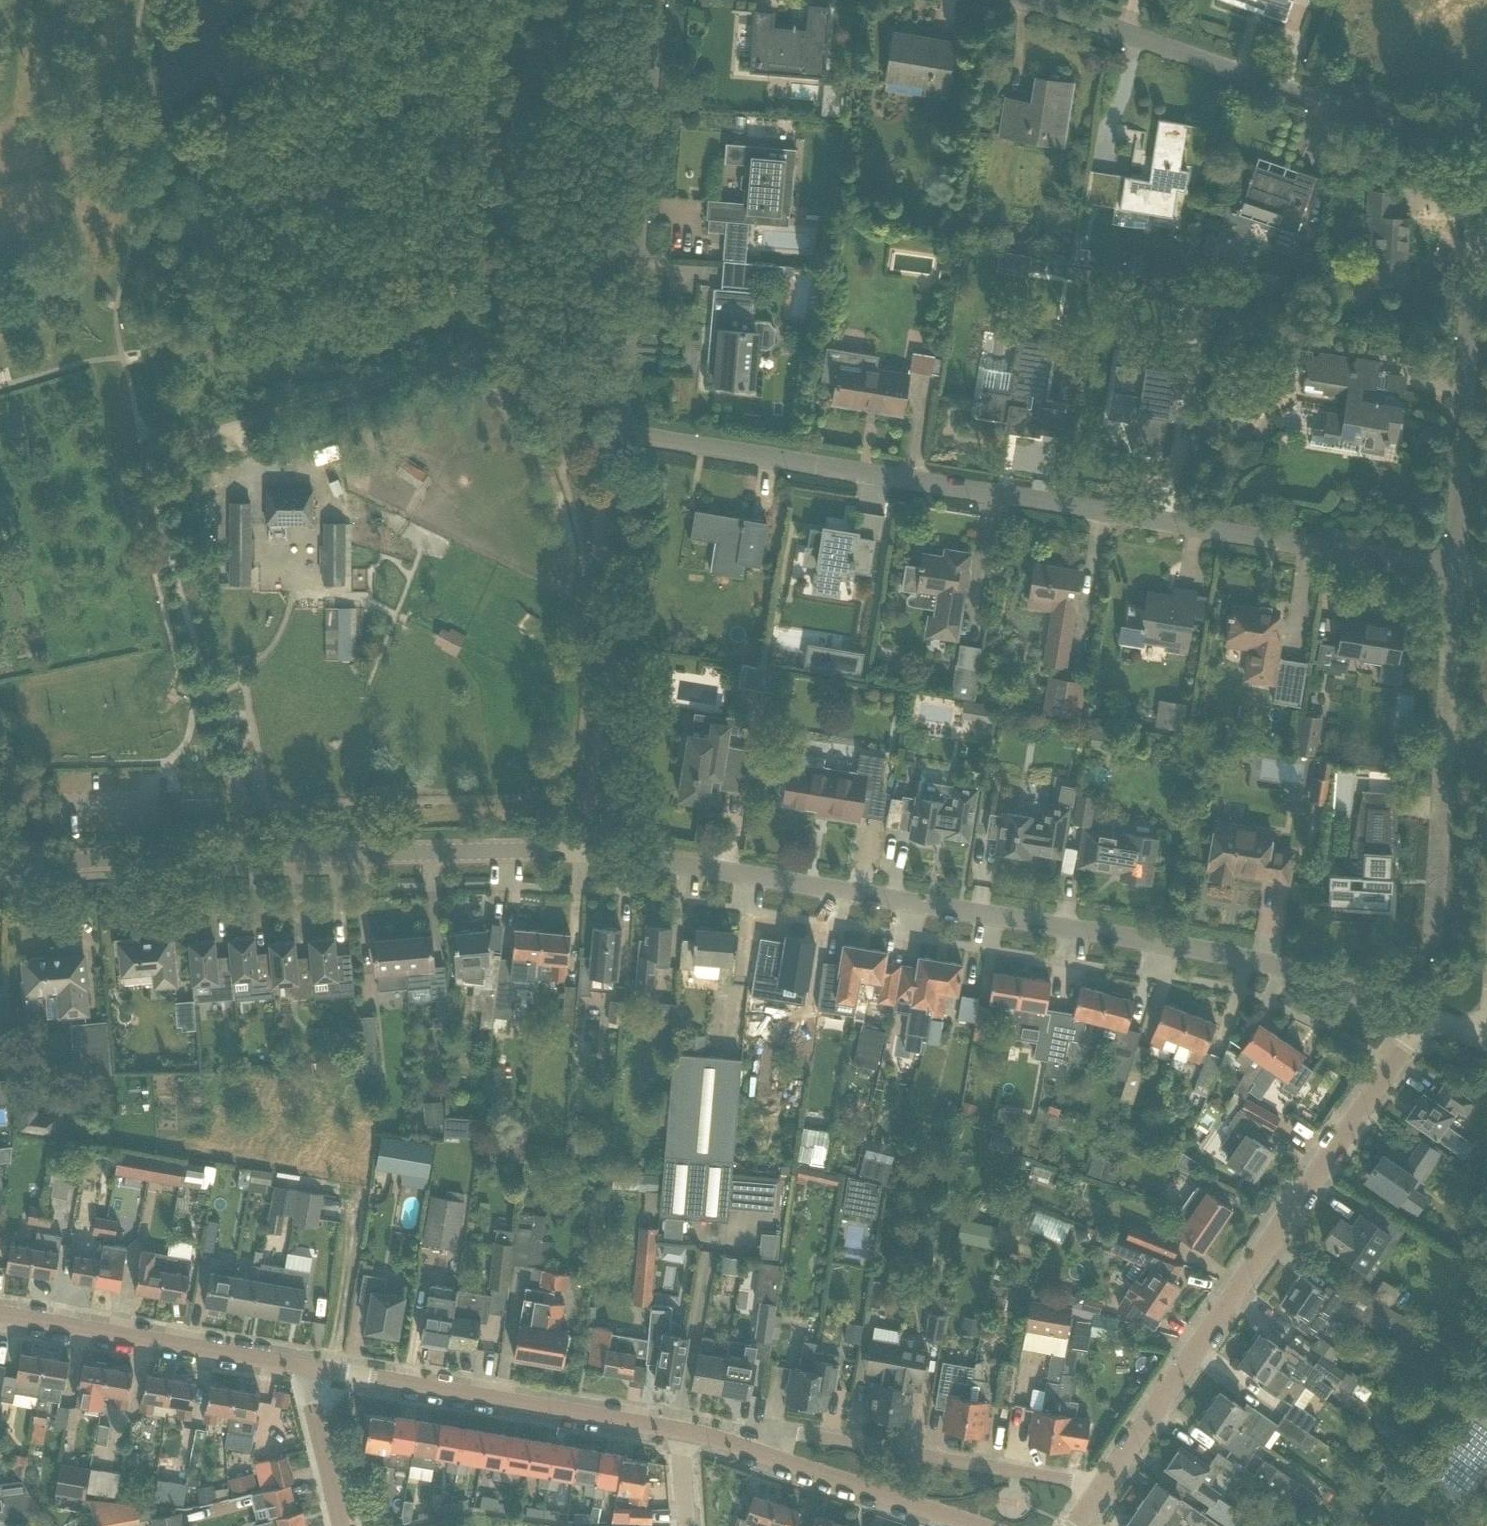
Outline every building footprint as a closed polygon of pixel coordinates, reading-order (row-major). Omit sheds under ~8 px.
[(1252,8),(1254,1),(1265,5),(1262,13),(1285,21),(1292,1),(1290,0),(1229,0),(1252,8)] [(755,11),(750,71),(769,73),(770,62),(804,65),(803,76),(824,77),(828,29),(830,8),(809,6),(807,30),(773,27),(774,13),(755,11)] [(946,97),(951,62),(954,42),(894,32),(886,81),(924,87),(923,93),(946,97)] [(1061,146),(1069,102),(1072,83),(1037,77),(1032,110),(1020,108),(1021,100),(1006,97),(1000,136),(1014,138),(1015,129),(1028,132),(1027,140),(1061,146)] [(822,104),(821,115),(839,116),(840,105),(822,104)] [(1124,176),(1119,207),(1124,208),(1172,216),(1176,191),(1176,190),(1185,191),(1188,171),(1180,169),(1188,126),(1200,128),(1201,127),(1159,120),(1152,166),(1154,166),(1152,181),(1149,180),(1124,176)] [(708,200),(706,219),(727,221),(723,259),(746,261),(749,222),(789,226),(796,154),(796,149),(766,147),(754,146),(747,145),(727,144),(727,142),(726,141),(724,163),(750,165),(749,176),(742,175),(741,188),(748,188),(747,203),(708,200)] [(1290,249),(1308,196),(1315,177),(1297,171),(1294,179),(1283,174),(1281,177),(1256,168),(1257,165),(1256,165),(1252,177),(1250,177),(1249,181),(1250,182),(1245,201),(1242,210),(1228,205),(1207,267),(1231,276),(1249,223),(1250,223),(1251,219),(1278,228),(1272,243),(1290,249)] [(1336,188),(1333,235),(1336,236),(1336,235),(1349,235),(1350,223),(1368,224),(1364,288),(1362,288),(1362,292),(1382,293),(1407,294),(1407,291),(1406,291),(1407,272),(1405,272),(1408,220),(1387,219),(1389,191),(1336,188)] [(1078,236),(1074,263),(1087,266),(1090,250),(1080,248),(1082,236),(1078,236)] [(1017,254),(1016,260),(1020,265),(1030,267),(1032,256),(1017,254)] [(943,260),(941,276),(953,278),(956,262),(943,260)] [(755,288),(756,273),(757,263),(742,262),(740,287),(755,288)] [(1068,265),(1066,277),(1089,280),(1091,269),(1068,265)] [(770,322),(751,321),(754,292),(714,289),(706,383),(716,384),(716,389),(730,390),(730,385),(740,386),(740,387),(744,387),(744,386),(752,387),(755,347),(767,348),(774,343),(775,329),(770,322)] [(980,386),(976,416),(1012,422),(1012,419),(1019,420),(1018,423),(1022,424),(1021,434),(1039,437),(1040,431),(1063,435),(1063,436),(1065,436),(1074,377),(1061,375),(1056,403),(1045,401),(1052,358),(1063,360),(1062,366),(1076,368),(1078,350),(1065,348),(1064,351),(1053,350),(1054,346),(1016,340),(1012,366),(1010,365),(1009,372),(1013,373),(1010,391),(980,386)] [(882,374),(877,373),(881,353),(827,344),(822,379),(836,381),(833,403),(863,408),(863,406),(884,409),(884,411),(902,414),(908,374),(883,370),(882,374)] [(1297,348),(1293,369),(1305,371),(1302,390),(1335,395),(1336,392),(1347,394),(1344,414),(1328,411),(1324,429),(1324,431),(1335,433),(1332,447),(1358,452),(1357,454),(1359,454),(1360,450),(1383,454),(1385,441),(1396,443),(1402,407),(1401,407),(1378,403),(1361,400),(1363,386),(1376,388),(1377,385),(1379,373),(1347,368),(1348,360),(1349,357),(1319,352),(1319,356),(1312,355),(1313,351),(1297,348)] [(913,351),(910,371),(932,375),(932,373),(941,375),(944,358),(934,357),(935,354),(913,351)] [(1127,381),(1125,394),(1112,391),(1109,410),(1113,411),(1113,410),(1138,414),(1132,451),(1161,456),(1168,410),(1165,409),(1166,400),(1176,402),(1180,372),(1157,368),(1156,372),(1129,367),(1126,381),(1127,381)] [(416,490),(427,473),(405,457),(393,474),(416,490)] [(313,489),(267,489),(267,523),(313,523),(313,489)] [(230,583),(250,583),(251,503),(231,503),(230,583)] [(678,512),(673,543),(674,543),(702,547),(721,550),(717,574),(757,581),(764,537),(764,536),(753,534),(744,533),(746,518),(728,515),(719,514),(719,512),(717,512),(717,516),(716,518),(678,512)] [(325,545),(320,545),(320,572),(324,572),(324,583),(344,583),(345,523),(325,523),(325,545)] [(869,574),(874,539),(810,528),(807,546),(820,548),(816,572),(814,572),(812,584),(814,584),(813,590),(838,594),(840,577),(850,578),(851,571),(869,574)] [(955,638),(966,574),(969,554),(946,551),(945,559),(935,557),(936,555),(923,553),(921,564),(919,563),(918,566),(906,564),(902,590),(920,593),(921,590),(940,593),(936,618),(932,618),(930,634),(955,638)] [(1033,584),(1031,598),(1056,602),(1047,653),(1045,665),(1064,668),(1066,656),(1076,592),(1080,573),(1054,568),(1054,567),(1036,565),(1033,584)] [(1184,652),(1194,591),(1177,588),(1175,600),(1150,597),(1151,594),(1149,593),(1147,606),(1127,603),(1121,641),(1141,645),(1143,636),(1168,641),(1167,649),(1184,652)] [(1272,644),(1274,631),(1277,611),(1234,604),(1232,614),(1227,613),(1227,617),(1232,618),(1228,638),(1253,642),(1247,679),(1274,683),(1276,668),(1280,646),(1272,644)] [(356,657),(357,607),(327,606),(326,656),(356,657)] [(1344,616),(1341,635),(1338,656),(1364,660),(1364,661),(1381,664),(1379,679),(1400,682),(1403,662),(1397,661),(1403,629),(1361,622),(1361,618),(1344,616)] [(444,649),(457,655),(465,638),(453,632),(444,649)] [(825,646),(822,668),(861,674),(864,653),(825,646)] [(1279,669),(1276,668),(1274,683),(1277,684),(1274,703),(1301,707),(1309,662),(1281,657),(1279,669)] [(621,663),(619,674),(630,675),(631,664),(621,663)] [(979,667),(956,664),(951,696),(974,699),(979,667)] [(1049,675),(1043,711),(1082,717),(1087,681),(1049,675)] [(1184,728),(1186,701),(1159,700),(1157,727),(1184,728)] [(996,705),(980,702),(978,720),(993,722),(996,705)] [(1317,755),(1323,718),(1301,714),(1295,752),(1317,755)] [(745,763),(747,748),(726,745),(728,732),(738,734),(740,718),(727,716),(725,725),(713,723),(710,738),(689,735),(689,740),(685,739),(682,755),(686,756),(679,798),(706,803),(710,781),(718,782),(717,788),(740,792),(743,774),(746,774),(747,763),(745,763)] [(1094,723),(1090,747),(1110,750),(1114,727),(1094,723)] [(1287,745),(1288,736),(1276,735),(1274,743),(1287,745)] [(885,758),(860,754),(857,771),(824,765),(825,758),(793,752),(792,760),(790,760),(789,768),(784,802),(831,810),(830,816),(858,820),(863,787),(880,790),(885,758)] [(1328,804),(1334,762),(1334,760),(1321,758),(1318,777),(1313,777),(1310,798),(1309,802),(1328,804)] [(1076,788),(1062,785),(1059,802),(1072,805),(1076,788)] [(954,786),(951,804),(943,803),(944,801),(917,797),(917,800),(904,797),(902,810),(915,812),(911,837),(918,838),(917,842),(929,844),(930,840),(937,841),(938,834),(946,835),(946,837),(969,840),(977,789),(954,786)] [(1090,826),(1095,796),(1079,793),(1074,823),(1090,826)] [(987,836),(999,838),(1000,838),(998,851),(1028,856),(1029,850),(1060,855),(1067,809),(1047,806),(1044,822),(1034,821),(1034,817),(1004,812),(1003,816),(991,814),(987,836)] [(1391,854),(1392,841),(1387,841),(1389,809),(1367,807),(1363,875),(1329,873),(1328,886),(1330,886),(1329,904),(1388,908),(1389,891),(1391,891),(1392,878),(1390,878),(1392,854),(1391,854)] [(1217,822),(1209,869),(1212,869),(1211,877),(1231,881),(1232,873),(1234,873),(1235,868),(1245,869),(1244,874),(1288,882),(1291,862),(1293,853),(1269,849),(1272,831),(1253,828),(1252,834),(1221,828),(1222,822),(1217,822)] [(1150,884),(1155,850),(1157,840),(1084,830),(1082,841),(1078,866),(1121,873),(1120,879),(1150,884)] [(668,966),(671,938),(672,926),(668,926),(669,923),(655,922),(655,925),(647,924),(645,940),(640,939),(639,947),(636,987),(647,988),(654,989),(656,965),(668,966)] [(617,978),(620,950),(622,930),(593,927),(591,957),(581,956),(578,988),(577,994),(590,995),(592,976),(617,978)] [(540,962),(543,931),(515,929),(512,959),(514,959),(513,976),(526,977),(527,961),(540,962)] [(696,940),(682,939),(679,967),(694,969),(694,973),(697,977),(719,979),(718,983),(733,985),(736,954),(731,954),(733,932),(697,929),(696,940)] [(498,984),(498,978),(501,958),(494,957),(495,947),(487,946),(485,931),(454,934),(457,965),(455,965),(456,983),(474,985),(471,1009),(483,1010),(481,1026),(493,1028),(494,1016),(498,984)] [(568,965),(569,954),(571,934),(543,931),(540,962),(552,963),(551,980),(565,981),(566,965),(568,965)] [(273,985),(271,958),(257,959),(255,936),(229,939),(231,961),(233,981),(248,979),(253,990),(274,989),(273,985)] [(434,980),(432,956),(430,936),(418,937),(418,939),(403,940),(408,987),(423,986),(423,981),(434,980)] [(761,938),(752,996),(780,1000),(794,1003),(805,1005),(810,972),(812,960),(814,947),(803,945),(804,939),(790,936),(787,936),(786,942),(761,938)] [(309,939),(311,962),(313,981),(327,980),(333,992),(354,990),(351,958),(337,959),(335,937),(309,939)] [(169,940),(138,943),(138,938),(115,940),(116,954),(121,954),(123,974),(152,972),(154,989),(177,987),(176,969),(172,969),(169,940)] [(233,981),(231,961),(217,962),(215,940),(189,942),(193,985),(207,983),(214,994),(234,993),(233,981)] [(408,987),(403,940),(389,941),(389,940),(374,941),(377,971),(378,990),(408,988),(408,987)] [(313,981),(311,962),(297,963),(295,941),(269,943),(271,958),(273,985),(287,984),(294,998),(314,996),(313,981)] [(825,962),(819,1009),(833,1011),(833,1009),(854,1013),(856,1002),(865,948),(843,944),(840,964),(836,964),(825,962)] [(894,1004),(901,965),(901,964),(885,962),(887,951),(865,948),(854,1018),(853,1019),(862,1021),(865,1003),(867,1004),(868,1000),(894,1004)] [(87,989),(86,976),(84,956),(24,961),(26,982),(23,982),(25,998),(47,996),(48,1012),(50,1014),(52,1016),(55,1016),(61,1015),(61,1016),(87,1014),(85,989),(87,989)] [(929,1033),(932,1015),(941,960),(919,956),(917,967),(901,964),(901,965),(894,1004),(893,1011),(909,1013),(904,1034),(927,1038),(929,1033)] [(958,994),(959,983),(962,964),(941,960),(932,1015),(942,1017),(946,992),(958,994)] [(1017,1007),(1022,976),(994,972),(989,1002),(1003,1005),(1000,1021),(1015,1023),(1018,1007),(1017,1007)] [(1015,1023),(1015,1024),(1043,1029),(1046,1012),(1047,1001),(1050,981),(1022,976),(1017,1007),(1018,1007),(1015,1023)] [(1047,1058),(1044,1074),(1049,1075),(1064,1061),(1069,1039),(1081,1042),(1087,1019),(1100,1022),(1107,993),(1080,986),(1075,1005),(1073,1015),(1074,1016),(1071,1026),(1054,1023),(1050,1043),(1047,1058)] [(575,1024),(577,994),(578,988),(565,987),(561,1023),(575,1024)] [(1100,1022),(1095,1039),(1099,1040),(1103,1041),(1108,1042),(1117,1044),(1135,1050),(1137,1045),(1140,1032),(1129,1029),(1127,1028),(1129,1019),(1134,1000),(1122,997),(1123,994),(1111,991),(1110,994),(1107,993),(1100,1022)] [(962,995),(958,1019),(975,1021),(978,1004),(979,998),(962,995)] [(452,1016),(449,996),(435,998),(437,1017),(433,1018),(434,1027),(449,1025),(448,1017),(452,1016)] [(610,999),(608,1020),(623,1021),(624,1000),(610,999)] [(176,1002),(178,1026),(182,1026),(182,1030),(196,1029),(194,1001),(176,1002)] [(1179,1042),(1190,1013),(1164,1003),(1153,1032),(1154,1032),(1149,1044),(1162,1049),(1166,1037),(1179,1042)] [(975,1021),(975,1024),(988,1027),(992,1006),(978,1004),(975,1021)] [(10,1029),(8,1009),(0,1009),(0,1030),(10,1029)] [(801,1012),(795,1056),(811,1058),(815,1027),(817,1014),(801,1012)] [(1216,1023),(1190,1013),(1179,1042),(1176,1052),(1174,1057),(1185,1061),(1187,1058),(1199,1063),(1203,1051),(1205,1052),(1216,1023)] [(106,1022),(71,1025),(73,1048),(80,1048),(82,1070),(91,1070),(92,1077),(111,1076),(106,1022)] [(1255,1077),(1282,1039),(1259,1023),(1242,1048),(1235,1059),(1242,1063),(1239,1067),(1245,1072),(1233,1091),(1235,1092),(1223,1110),(1234,1115),(1233,1116),(1237,1118),(1240,1111),(1246,1099),(1245,1098),(1249,1091),(1255,1082),(1253,1081),(1255,1077)] [(989,1028),(987,1028),(975,1025),(972,1044),(986,1047),(989,1028)] [(1255,1082),(1249,1091),(1260,1098),(1277,1073),(1287,1079),(1282,1086),(1295,1095),(1312,1069),(1300,1061),(1304,1054),(1282,1039),(1255,1077),(1253,1081),(1255,1082)] [(380,1071),(378,1043),(359,1044),(362,1072),(380,1071)] [(1129,1069),(1135,1050),(1117,1044),(1107,1074),(1126,1080),(1129,1069)] [(1135,1050),(1129,1069),(1142,1073),(1149,1048),(1137,1045),(1135,1050)] [(660,1209),(660,1216),(728,1222),(729,1207),(754,1209),(756,1179),(732,1177),(734,1160),(740,1078),(742,1058),(704,1055),(684,1054),(673,1053),(671,1078),(667,1134),(666,1144),(665,1154),(663,1174),(660,1209)] [(1209,1053),(1197,1083),(1194,1091),(1207,1096),(1223,1059),(1209,1053)] [(0,1081),(0,1102),(14,1100),(11,1079),(0,1081)] [(1444,1123),(1455,1108),(1465,1115),(1474,1102),(1445,1082),(1433,1101),(1423,1095),(1409,1117),(1412,1119),(1405,1129),(1414,1135),(1421,1125),(1424,1127),(1423,1129),(1463,1157),(1473,1143),(1444,1123)] [(1279,1117),(1246,1099),(1240,1111),(1261,1124),(1262,1123),(1272,1129),(1279,1117)] [(55,1117),(38,1115),(37,1100),(19,1100),(20,1128),(53,1133),(55,1117)] [(973,1116),(976,1103),(963,1100),(960,1113),(973,1116)] [(426,1121),(434,1121),(434,1111),(442,1111),(441,1101),(425,1101),(426,1121)] [(1271,1151),(1251,1137),(1261,1124),(1240,1111),(1237,1118),(1233,1116),(1224,1130),(1229,1133),(1221,1145),(1231,1151),(1227,1156),(1233,1160),(1231,1163),(1244,1172),(1243,1173),(1246,1175),(1247,1174),(1253,1178),(1254,1177),(1253,1177),(1271,1151)] [(477,1118),(446,1116),(445,1136),(476,1139),(477,1118)] [(508,1129),(507,1134),(506,1141),(515,1143),(522,1144),(522,1143),(523,1131),(508,1129)] [(428,1177),(433,1146),(380,1138),(378,1156),(376,1169),(428,1177)] [(1417,1189),(1442,1153),(1423,1140),(1402,1169),(1382,1155),(1369,1175),(1382,1184),(1378,1188),(1417,1215),(1429,1197),(1417,1189)] [(525,1161),(527,1146),(528,1143),(522,1143),(522,1144),(515,1143),(513,1159),(525,1161)] [(1039,1147),(1025,1143),(1023,1152),(1037,1156),(1039,1147)] [(147,1179),(152,1154),(120,1149),(115,1174),(147,1179)] [(801,1150),(799,1159),(823,1166),(826,1156),(801,1150)] [(180,1183),(184,1160),(152,1154),(147,1179),(180,1185),(180,1183)] [(864,1156),(859,1175),(882,1180),(887,1161),(864,1156)] [(999,1158),(996,1167),(1007,1169),(1009,1161),(999,1158)] [(1105,1158),(1098,1178),(1112,1182),(1115,1173),(1110,1171),(1113,1161),(1105,1158)] [(200,1187),(204,1165),(204,1163),(184,1160),(180,1183),(200,1187)] [(1032,1165),(1028,1176),(1048,1183),(1051,1171),(1032,1165)] [(800,1166),(797,1175),(798,1176),(805,1177),(837,1185),(839,1175),(800,1166)] [(53,1168),(50,1184),(54,1184),(70,1187),(74,1188),(77,1172),(53,1168)] [(1025,1199),(1030,1182),(1018,1178),(1013,1195),(1025,1199)] [(1232,1208),(1215,1197),(1207,1191),(1207,1192),(1197,1185),(1183,1206),(1192,1213),(1217,1230),(1232,1208)] [(294,1216),(298,1190),(274,1186),(270,1212),(285,1214),(294,1216)] [(324,1194),(298,1190),(294,1216),(293,1223),(318,1227),(324,1194)] [(445,1198),(432,1195),(424,1243),(455,1249),(464,1201),(462,1201),(464,1193),(447,1190),(445,1198)] [(936,1221),(939,1204),(927,1202),(924,1218),(936,1221)] [(54,1209),(31,1204),(28,1221),(50,1226),(54,1209)] [(1217,1230),(1192,1213),(1183,1206),(1175,1204),(1170,1211),(1185,1223),(1177,1235),(1202,1252),(1217,1230)] [(1361,1213),(1352,1227),(1339,1218),(1323,1241),(1365,1269),(1390,1233),(1361,1213)] [(103,1235),(106,1217),(96,1216),(93,1233),(103,1235)] [(540,1237),(543,1219),(520,1216),(518,1234),(540,1237)] [(127,1247),(114,1245),(118,1220),(106,1217),(103,1235),(105,1236),(101,1259),(100,1258),(95,1284),(120,1288),(127,1247)] [(214,1251),(219,1221),(209,1219),(203,1249),(214,1251)] [(497,1227),(490,1286),(491,1286),(492,1286),(507,1288),(508,1288),(515,1229),(497,1227)] [(640,1227),(633,1303),(651,1305),(651,1304),(658,1228),(640,1227)] [(1018,1234),(1001,1228),(999,1242),(1014,1245),(1018,1234)] [(1146,1230),(1140,1246),(1173,1259),(1179,1243),(1146,1230)] [(761,1256),(780,1257),(781,1232),(762,1232),(761,1256)] [(1108,1232),(1101,1247),(1130,1259),(1131,1259),(1123,1270),(1123,1277),(1132,1283),(1126,1291),(1129,1293),(1119,1307),(1134,1318),(1143,1305),(1158,1316),(1170,1298),(1175,1298),(1179,1292),(1177,1288),(1178,1286),(1170,1281),(1182,1264),(1164,1256),(1108,1232)] [(31,1273),(35,1248),(11,1243),(6,1269),(31,1273)] [(666,1260),(684,1260),(685,1243),(666,1243),(666,1260)] [(55,1277),(58,1257),(59,1252),(35,1248),(31,1273),(55,1277)] [(165,1270),(166,1258),(154,1256),(155,1252),(142,1250),(135,1291),(160,1295),(165,1270)] [(191,1263),(180,1261),(181,1253),(168,1250),(166,1258),(165,1270),(160,1295),(185,1299),(191,1263)] [(261,1263),(263,1251),(256,1250),(253,1264),(252,1264),(250,1274),(253,1275),(253,1280),(234,1277),(229,1307),(253,1311),(261,1263)] [(95,1284),(100,1258),(75,1254),(71,1280),(95,1284)] [(723,1256),(721,1269),(738,1272),(741,1259),(723,1256)] [(229,1307),(234,1277),(215,1274),(216,1269),(219,1269),(221,1259),(213,1257),(205,1303),(229,1307)] [(760,1261),(755,1301),(759,1301),(776,1303),(781,1264),(760,1261)] [(276,1315),(285,1267),(261,1263),(253,1311),(276,1315)] [(310,1272),(298,1270),(285,1267),(276,1315),(301,1319),(306,1289),(307,1289),(310,1272)] [(568,1289),(570,1274),(542,1270),(540,1284),(568,1289)] [(366,1330),(384,1333),(383,1336),(383,1337),(384,1337),(393,1338),(393,1339),(394,1339),(394,1338),(394,1335),(398,1336),(404,1296),(385,1293),(387,1277),(363,1273),(359,1301),(371,1303),(366,1330)] [(1406,1351),(1422,1325),(1353,1287),(1346,1298),(1328,1286),(1324,1291),(1300,1275),(1281,1304),(1305,1320),(1301,1325),(1315,1335),(1329,1315),(1339,1322),(1347,1309),(1396,1341),(1394,1344),(1406,1351)] [(1383,1278),(1374,1297),(1392,1305),(1401,1287),(1383,1278)] [(880,1307),(885,1282),(873,1280),(868,1305),(880,1307)] [(426,1310),(421,1340),(433,1342),(432,1346),(446,1348),(447,1344),(448,1344),(454,1314),(458,1289),(458,1288),(431,1283),(426,1310)] [(517,1336),(514,1356),(527,1358),(526,1361),(559,1367),(560,1364),(563,1364),(567,1345),(569,1345),(571,1335),(568,1334),(569,1331),(560,1330),(564,1304),(553,1302),(554,1292),(527,1287),(520,1323),(517,1336)] [(492,1294),(458,1289),(454,1314),(448,1344),(476,1349),(480,1322),(487,1323),(492,1294)] [(1083,1309),(1100,1313),(1104,1299),(1087,1295),(1083,1309)] [(1071,1317),(1072,1307),(1031,1297),(1025,1329),(1068,1335),(1071,1317)] [(767,1358),(776,1303),(759,1301),(754,1339),(758,1340),(757,1345),(747,1344),(746,1346),(729,1343),(727,1357),(721,1391),(748,1396),(755,1356),(767,1358)] [(687,1337),(685,1336),(670,1334),(672,1306),(651,1304),(651,1305),(648,1339),(646,1363),(658,1364),(655,1380),(661,1381),(661,1383),(662,1385),(663,1387),(665,1388),(667,1388),(669,1388),(671,1387),(672,1385),(673,1383),(679,1384),(687,1337)] [(943,1313),(929,1311),(925,1339),(939,1341),(943,1313)] [(1087,1352),(1091,1332),(1093,1320),(1071,1317),(1068,1335),(1066,1348),(1087,1352)] [(847,1322),(844,1340),(860,1343),(863,1325),(847,1322)] [(646,1365),(646,1363),(648,1339),(612,1333),(612,1329),(595,1326),(589,1362),(604,1365),(603,1371),(632,1376),(635,1363),(646,1365)] [(1252,1345),(1250,1348),(1288,1374),(1306,1386),(1324,1399),(1333,1387),(1313,1373),(1312,1375),(1305,1371),(1311,1363),(1305,1359),(1307,1358),(1302,1354),(1288,1344),(1284,1350),(1277,1345),(1260,1333),(1258,1337),(1255,1337),(1251,1342),(1252,1345)] [(721,1391),(727,1357),(711,1354),(713,1338),(702,1336),(693,1386),(721,1391)] [(1338,1350),(1330,1345),(1321,1338),(1313,1348),(1322,1354),(1323,1355),(1331,1360),(1338,1350)] [(887,1420),(898,1357),(899,1350),(900,1344),(872,1339),(866,1372),(882,1374),(880,1383),(876,1382),(873,1397),(871,1396),(870,1405),(872,1405),(870,1417),(887,1420)] [(815,1351),(816,1343),(803,1340),(799,1369),(794,1368),(792,1379),(791,1382),(789,1382),(788,1391),(790,1391),(788,1403),(806,1406),(815,1351)] [(1049,1447),(1061,1373),(1062,1373),(1066,1348),(1052,1346),(1042,1410),(1037,1409),(1034,1424),(1033,1424),(1031,1432),(1033,1433),(1031,1444),(1049,1447)] [(474,1370),(493,1375),(498,1352),(479,1348),(474,1370)] [(927,1349),(915,1348),(914,1352),(899,1350),(898,1357),(887,1420),(905,1423),(907,1411),(908,1411),(910,1403),(908,1403),(910,1388),(919,1390),(921,1381),(922,1381),(927,1349)] [(1295,1403),(1306,1386),(1288,1374),(1250,1348),(1240,1362),(1264,1379),(1261,1384),(1274,1393),(1275,1393),(1292,1405),(1284,1415),(1307,1431),(1308,1431),(1316,1418),(1295,1403)] [(815,1351),(806,1406),(823,1409),(825,1397),(827,1397),(829,1389),(827,1389),(827,1387),(835,1389),(839,1363),(838,1363),(840,1355),(815,1351)] [(45,1356),(21,1352),(16,1377),(5,1375),(2,1393),(1,1393),(0,1398),(0,1400),(13,1402),(15,1392),(38,1396),(41,1382),(45,1356)] [(1331,1360),(1323,1355),(1322,1354),(1313,1367),(1338,1385),(1339,1383),(1351,1392),(1359,1381),(1331,1360)] [(70,1360),(45,1356),(41,1382),(65,1386),(70,1360)] [(104,1393),(108,1367),(96,1365),(96,1361),(85,1359),(85,1363),(83,1363),(80,1382),(77,1400),(79,1404),(101,1408),(102,1405),(103,1393),(104,1393)] [(992,1395),(989,1381),(985,1380),(982,1361),(976,1362),(975,1368),(974,1368),(963,1433),(981,1436),(983,1425),(984,1425),(985,1424),(988,1424),(989,1419),(986,1418),(986,1417),(984,1416),(987,1400),(991,1401),(992,1395)] [(1012,1405),(1018,1363),(1003,1361),(996,1402),(1012,1405)] [(936,1389),(948,1390),(950,1364),(937,1363),(936,1389)] [(963,1433),(974,1368),(962,1366),(957,1395),(951,1394),(949,1409),(947,1409),(946,1418),(947,1418),(945,1430),(963,1433)] [(133,1371),(108,1367),(104,1393),(117,1395),(116,1406),(127,1408),(133,1371)] [(1061,1373),(1049,1447),(1066,1450),(1067,1444),(1084,1447),(1084,1448),(1085,1448),(1090,1420),(1089,1420),(1075,1418),(1078,1401),(1069,1400),(1074,1375),(1062,1373),(1061,1373)] [(167,1404),(172,1378),(147,1374),(140,1412),(151,1414),(153,1402),(167,1404)] [(197,1382),(172,1378),(167,1404),(182,1407),(180,1417),(190,1419),(197,1382)] [(231,1414),(235,1389),(210,1384),(204,1422),(216,1424),(218,1412),(231,1414)] [(260,1393),(235,1389),(231,1414),(228,1430),(253,1435),(260,1393)] [(276,1406),(288,1408),(290,1393),(279,1391),(276,1406)] [(1278,1425),(1261,1414),(1247,1404),(1244,1408),(1220,1392),(1210,1407),(1248,1433),(1259,1440),(1270,1447),(1280,1432),(1308,1451),(1317,1437),(1308,1431),(1307,1431),(1284,1415),(1278,1425)] [(1476,1408),(1473,1405),(1423,1472),(1428,1476),(1460,1500),(1465,1503),(1465,1502),(1476,1487),(1486,1495),(1486,1393),(1476,1408)] [(36,1405),(34,1421),(46,1423),(49,1407),(36,1405)] [(77,1426),(77,1406),(58,1405),(57,1425),(77,1426)] [(1202,1418),(1200,1421),(1216,1432),(1223,1437),(1220,1441),(1240,1455),(1243,1451),(1245,1453),(1251,1451),(1259,1440),(1248,1433),(1210,1407),(1208,1409),(1205,1410),(1202,1414),(1202,1418)] [(386,1465),(394,1418),(371,1414),(371,1415),(364,1414),(361,1433),(367,1434),(365,1448),(366,1448),(366,1452),(368,1461),(386,1465)] [(410,1465),(418,1420),(395,1416),(394,1418),(386,1465),(410,1469),(411,1465),(410,1465)] [(435,1455),(441,1424),(418,1420),(410,1465),(411,1465),(419,1466),(419,1465),(433,1468),(436,1455),(435,1455)] [(107,1445),(110,1426),(100,1424),(96,1443),(107,1445)] [(456,1473),(464,1428),(441,1424),(435,1455),(436,1455),(449,1457),(446,1471),(456,1473)] [(481,1462),(487,1432),(464,1428),(456,1473),(466,1474),(468,1460),(481,1462)] [(502,1480),(509,1436),(487,1432),(481,1462),(494,1465),(492,1479),(502,1480)] [(527,1470),(532,1440),(509,1436),(502,1480),(512,1482),(514,1468),(527,1470)] [(548,1488),(555,1444),(532,1440),(527,1470),(541,1473),(539,1487),(548,1488)] [(573,1478),(578,1447),(555,1444),(548,1488),(557,1490),(559,1476),(573,1478)] [(1209,1485),(1200,1479),(1209,1466),(1180,1446),(1165,1468),(1179,1478),(1176,1482),(1209,1505),(1205,1512),(1226,1525),(1231,1525),(1241,1512),(1217,1496),(1220,1493),(1209,1485)] [(594,1496),(601,1451),(578,1447),(573,1478),(587,1481),(584,1494),(594,1496)] [(619,1486),(624,1457),(624,1455),(601,1451),(594,1496),(595,1496),(593,1505),(601,1507),(603,1498),(605,1484),(618,1486),(619,1486)] [(277,1485),(292,1481),(286,1456),(271,1459),(277,1485)] [(644,1480),(648,1462),(648,1461),(624,1457),(619,1486),(618,1486),(617,1491),(630,1493),(629,1501),(647,1504),(651,1481),(644,1480)] [(1322,1498),(1265,1459),(1254,1476),(1311,1515),(1322,1498)] [(61,1462),(55,1493),(86,1498),(91,1468),(61,1462)] [(1238,1480),(1244,1470),(1236,1464),(1230,1474),(1238,1480)] [(121,1473),(92,1468),(88,1493),(117,1497),(121,1473)] [(229,1476),(231,1489),(258,1484),(255,1471),(229,1476)] [(184,1506),(187,1483),(158,1478),(154,1501),(184,1506)] [(23,1480),(1,1483),(0,1483),(0,1497),(3,1496),(30,1492),(23,1480)] [(1181,1498),(1173,1492),(1156,1481),(1133,1515),(1148,1525),(1176,1525),(1182,1517),(1196,1525),(1222,1525),(1181,1498)] [(385,1493),(386,1483),(374,1485),(380,1511),(389,1509),(385,1493)] [(301,1510),(295,1512),(293,1501),(289,1486),(262,1492),(268,1518),(253,1521),(254,1525),(305,1525),(301,1510)] [(30,1492),(3,1496),(0,1497),(0,1519),(42,1513),(30,1492)] [(743,1525),(769,1525),(777,1502),(753,1495),(745,1519),(743,1525)] [(88,1499),(99,1525),(122,1525),(141,1522),(137,1503),(88,1498),(88,1499)] [(469,1507),(467,1499),(435,1505),(437,1514),(469,1507)] [(514,1504),(482,1499),(481,1507),(513,1513),(514,1504)] [(404,1500),(402,1515),(404,1523),(411,1521),(412,1514),(414,1502),(404,1500)] [(777,1502),(769,1525),(795,1525),(800,1510),(777,1502)] [(591,1513),(590,1521),(598,1521),(601,1507),(593,1505),(592,1513),(591,1513)] [(560,1511),(528,1506),(527,1515),(559,1520),(560,1511)] [(652,1508),(632,1508),(630,1508),(630,1510),(614,1509),(612,1521),(630,1523),(652,1523),(652,1508)] [(380,1511),(383,1525),(388,1525),(392,1525),(389,1509),(380,1511)] [(154,1517),(156,1525),(183,1525),(180,1512),(154,1517)] [(590,1521),(591,1513),(575,1513),(574,1521),(590,1521)] [(839,1523),(815,1515),(811,1525),(837,1525),(839,1523)] [(1133,1515),(1125,1525),(1148,1525),(1133,1515)]
